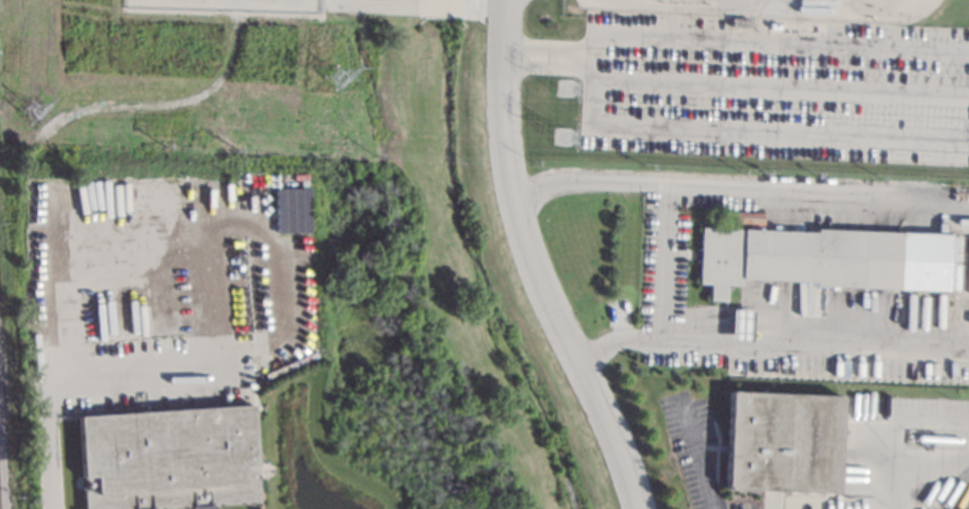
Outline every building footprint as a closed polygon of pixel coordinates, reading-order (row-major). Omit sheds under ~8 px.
[(750,18),(750,27),(729,26),(730,17),(750,18)] [(307,187),(273,188),(274,233),(308,232),(307,187)] [(899,231),(897,289),(813,286),(813,281),(740,278),(740,284),(726,284),(725,300),(708,300),(709,283),(698,283),(700,227),(816,232),(816,227),(899,231)] [(751,310),(731,310),(730,341),(750,341),(751,310)] [(840,395),(836,493),(724,489),(728,391),(840,395)] [(258,500),(116,508),(84,508),(78,415),(252,404),(258,500)]
